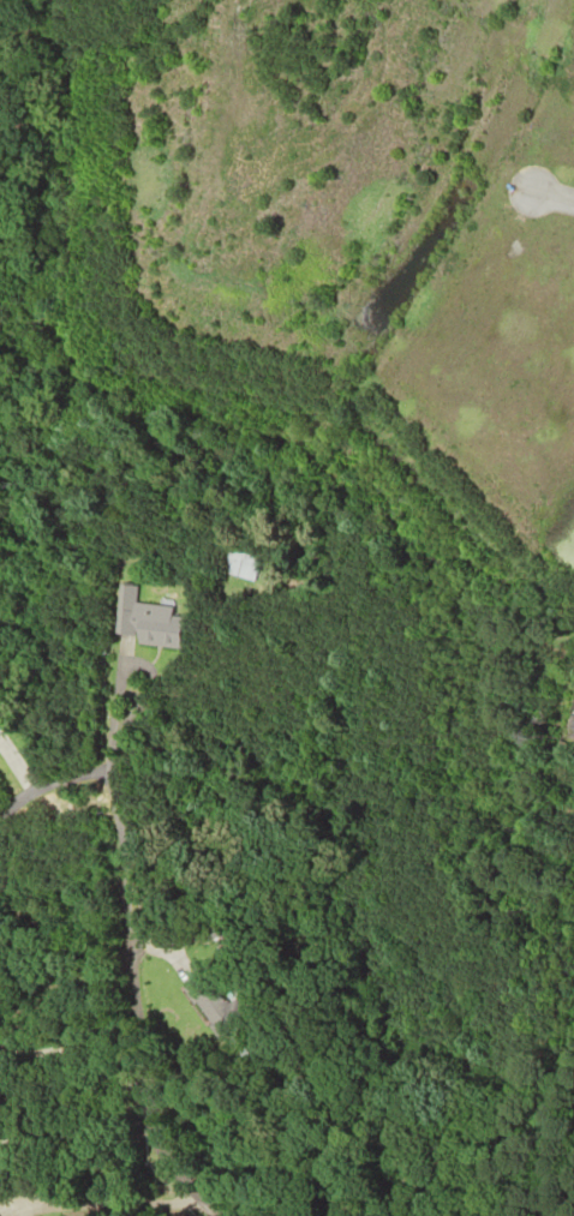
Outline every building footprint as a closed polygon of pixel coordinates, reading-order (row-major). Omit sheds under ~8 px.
[(251,581),(257,557),(223,548),(217,572),(251,581)] [(179,649),(181,617),(169,616),(170,606),(133,603),(134,586),(115,584),(112,633),(134,635),(133,646),(179,649)] [(246,1018),(233,999),(226,1004),(204,973),(182,988),(218,1038),(246,1018)]
